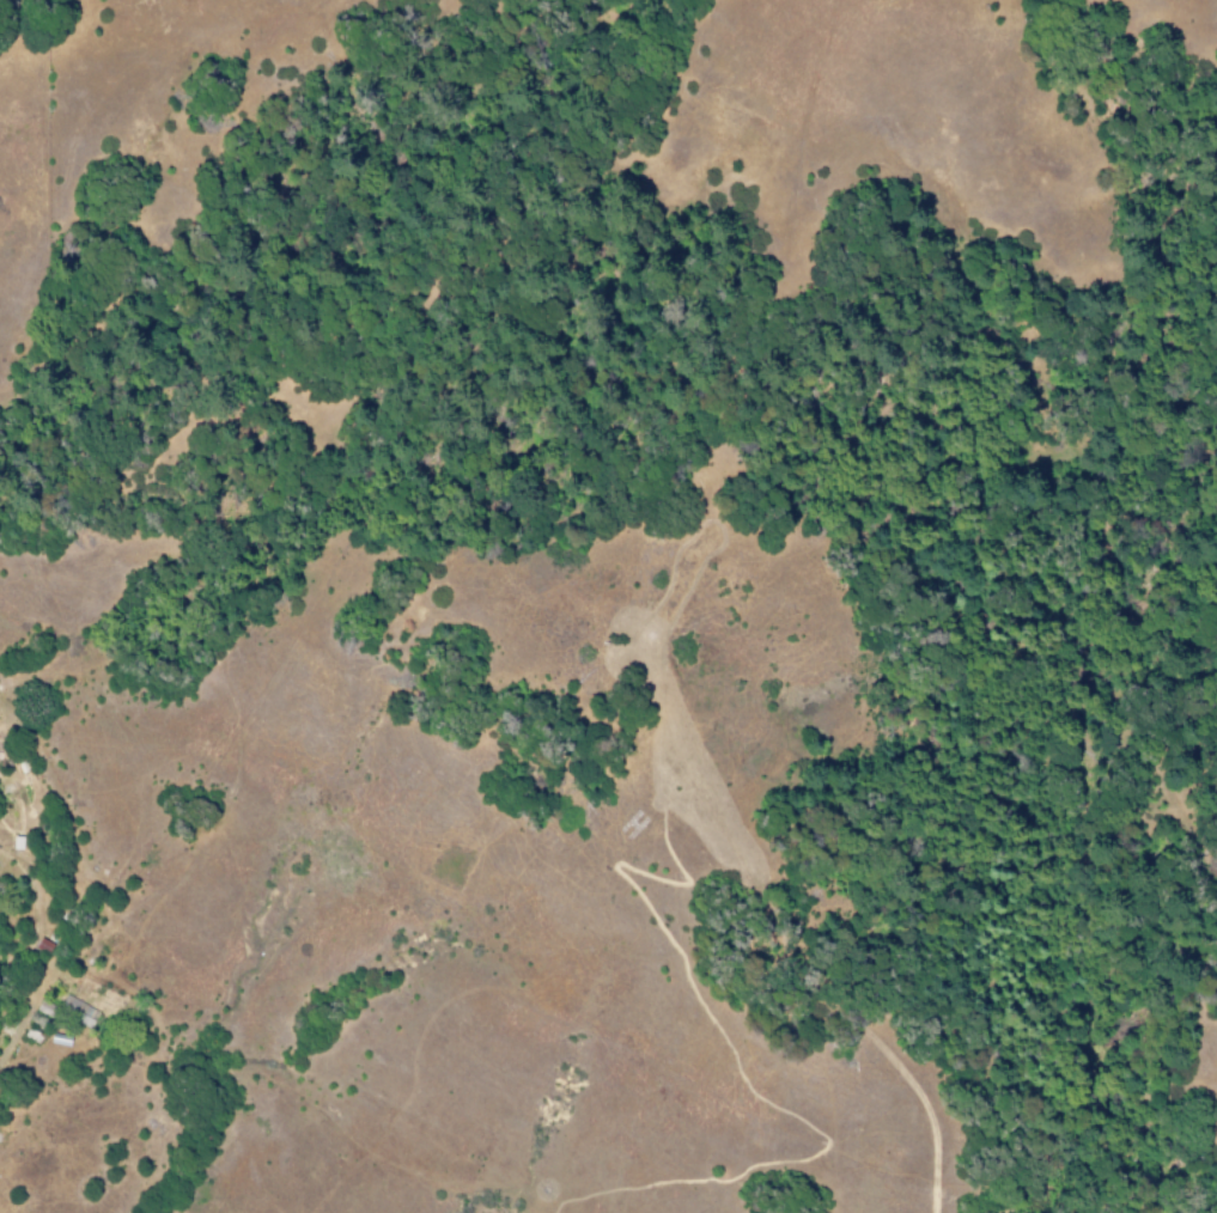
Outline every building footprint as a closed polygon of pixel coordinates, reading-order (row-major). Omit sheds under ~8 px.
[(22,850),(23,837),(10,837),(10,850),(22,850)] [(98,1011),(65,994),(57,1010),(90,1027),(98,1011)]
